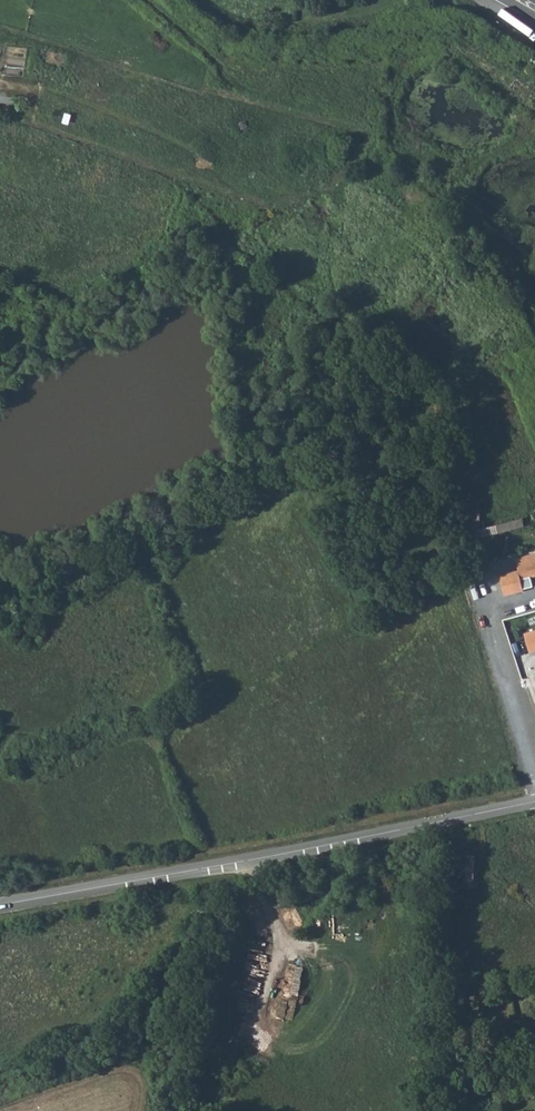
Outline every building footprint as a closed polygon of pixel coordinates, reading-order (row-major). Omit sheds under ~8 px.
[(517,564),(521,577),(534,574),(534,560),(517,564)] [(524,634),(530,653),(534,651),(534,631),(524,634)] [(478,856),(450,856),(449,888),(477,888),(478,856)]
